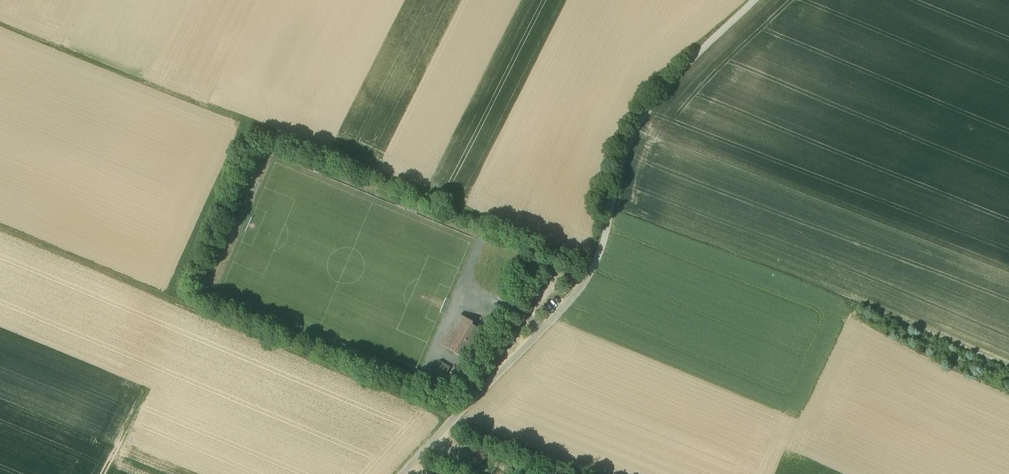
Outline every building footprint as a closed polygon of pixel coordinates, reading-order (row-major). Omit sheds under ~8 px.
[(474,323),(461,315),(460,315),(461,316),(453,328),(452,327),(451,327),(458,332),(448,348),(447,347),(447,348),(468,361),(485,333),(486,333),(473,325),(474,323)] [(450,369),(440,362),(434,371),(445,377),(450,369)] [(457,373),(452,370),(447,379),(452,382),(457,373)]
